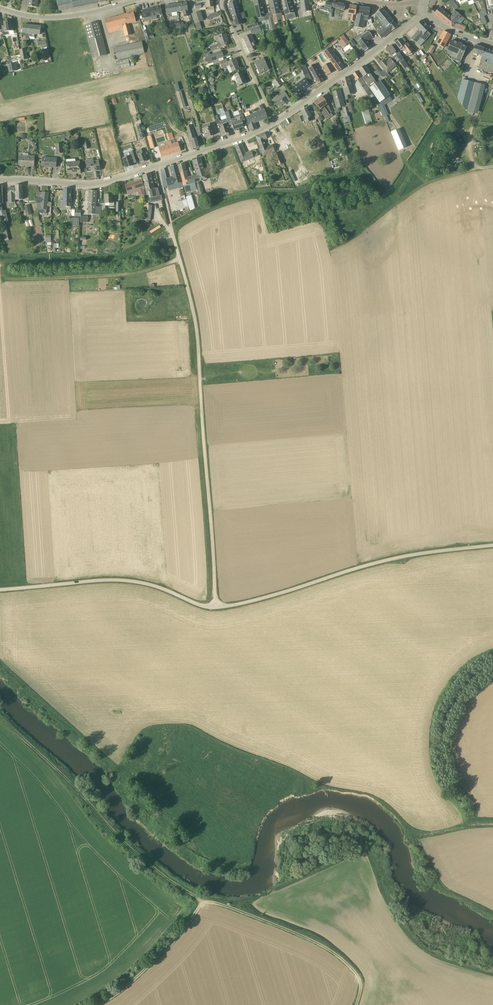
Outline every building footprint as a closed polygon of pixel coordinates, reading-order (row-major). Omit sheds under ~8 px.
[(59,11),(106,1),(106,0),(56,0),(59,11)] [(213,0),(206,0),(207,3),(195,5),(196,9),(206,7),(206,8),(214,7),(213,0)] [(272,13),(264,14),(262,0),(253,0),(256,14),(259,18),(259,22),(269,20),(269,22),(274,21),(272,13)] [(272,13),(274,21),(274,22),(274,25),(278,24),(277,20),(283,19),(283,22),(286,21),(285,15),(282,16),(281,10),(279,10),(277,0),(269,0),(272,13)] [(290,0),(282,0),(286,15),(294,13),(290,0)] [(308,0),(300,0),(301,2),(302,12),(309,11),(310,11),(309,7),(308,0)] [(472,0),(473,0),(474,3),(478,1),(482,10),(478,12),(480,18),(483,25),(487,23),(484,16),(487,15),(485,9),(484,8),(485,8),(483,0),(472,0)] [(236,1),(229,3),(235,26),(243,24),(236,1)] [(344,11),(346,5),(333,1),(333,3),(326,1),(325,7),(321,6),(320,10),(323,11),(329,12),(329,17),(332,17),(332,12),(334,8),(344,11)] [(187,3),(175,4),(177,12),(183,11),(184,17),(189,16),(188,13),(188,11),(187,3)] [(172,13),(177,12),(175,4),(165,6),(166,14),(172,13)] [(357,7),(350,5),(348,14),(352,14),(351,21),(354,21),(355,15),(357,7)] [(157,15),(162,14),(161,6),(142,10),(145,21),(157,19),(157,15)] [(370,8),(365,8),(360,7),(358,14),(357,14),(356,15),(354,27),(357,28),(364,28),(365,20),(368,20),(368,17),(369,17),(370,8)] [(396,27),(392,23),(393,22),(382,8),(375,14),(379,18),(372,24),(377,34),(381,38),(391,30),(392,31),(396,27)] [(441,19),(446,13),(439,8),(434,13),(441,19)] [(441,19),(452,28),(453,27),(461,16),(456,11),(454,10),(451,13),(453,15),(451,17),(446,13),(441,19)] [(201,11),(191,14),(197,31),(202,30),(199,22),(204,21),(201,11)] [(129,24),(136,22),(134,12),(105,20),(108,33),(123,29),(125,37),(132,35),(129,24)] [(2,26),(1,26),(3,36),(9,35),(9,32),(14,31),(13,27),(12,27),(11,21),(10,21),(6,20),(5,22),(4,22),(5,26),(5,27),(2,27),(2,26)] [(430,29),(427,26),(422,20),(415,26),(419,30),(411,39),(416,43),(423,35),(430,29)] [(107,55),(98,22),(85,25),(93,58),(107,55)] [(180,23),(169,25),(170,30),(176,29),(177,31),(181,30),(181,28),(180,23)] [(464,31),(466,26),(459,23),(456,28),(464,31)] [(30,25),(23,25),(22,36),(26,36),(26,39),(29,40),(29,37),(30,25)] [(41,27),(30,25),(29,37),(35,38),(35,34),(40,35),(41,27)] [(261,31),(260,26),(250,30),(252,35),(261,31)] [(148,28),(143,30),(147,41),(154,38),(153,34),(150,34),(148,28)] [(371,47),(367,42),(373,37),(372,36),(368,31),(360,38),(361,39),(358,41),(362,48),(365,52),(371,47)] [(444,48),(451,34),(444,31),(437,44),(440,46),(444,48)] [(230,45),(226,33),(222,34),(219,35),(217,36),(219,42),(217,43),(218,44),(210,47),(212,51),(230,45)] [(250,35),(244,38),(250,52),(257,49),(250,35)] [(343,35),(337,40),(342,47),(349,43),(343,35)] [(407,43),(406,44),(404,42),(403,42),(400,39),(395,43),(400,49),(402,47),(405,50),(405,49),(409,54),(413,51),(407,43)] [(46,40),(37,42),(38,46),(40,46),(41,45),(41,47),(42,47),(43,49),(47,47),(46,40)] [(451,56),(453,57),(457,59),(462,45),(451,41),(447,51),(447,52),(451,56)] [(142,42),(113,48),(116,60),(145,53),(142,42)] [(436,47),(431,45),(427,52),(432,54),(436,47)] [(457,59),(456,61),(460,63),(461,61),(462,57),(467,47),(462,45),(457,59)] [(475,45),(472,53),(482,56),(478,69),(492,73),(492,51),(475,45)] [(400,53),(399,52),(397,53),(391,46),(386,49),(391,55),(393,58),(397,56),(400,61),(399,61),(404,69),(406,68),(407,70),(410,69),(403,59),(400,53)] [(330,48),(329,48),(328,47),(322,50),(338,72),(344,67),(330,48)] [(224,57),(222,51),(211,55),(210,52),(205,54),(208,64),(213,63),(212,61),(219,59),(224,57)] [(438,64),(445,57),(441,53),(434,59),(438,64)] [(173,59),(176,69),(181,67),(178,57),(173,59)] [(132,58),(116,62),(118,70),(134,66),(132,58)] [(227,59),(220,62),(223,68),(227,67),(230,74),(239,69),(236,62),(237,62),(236,58),(227,62),(226,60),(227,59)] [(264,58),(261,59),(255,62),(260,74),(264,72),(269,69),(264,58)] [(385,60),(380,65),(384,70),(382,72),(387,78),(390,75),(387,73),(396,65),(391,59),(387,62),(385,60)] [(329,63),(323,66),(328,75),(334,72),(329,63)] [(314,64),(308,68),(317,85),(324,81),(314,64)] [(384,105),(392,100),(389,96),(390,96),(380,81),(377,83),(365,65),(359,70),(364,77),(362,77),(365,81),(369,88),(381,104),(379,105),(384,117),(386,122),(388,121),(386,117),(388,115),(384,105)] [(372,94),(356,71),(353,74),(357,80),(356,80),(368,97),(372,94)] [(242,72),(234,75),(239,86),(246,82),(242,72)] [(349,77),(341,79),(345,96),(353,94),(349,77)] [(283,84),(279,78),(272,81),(272,82),(277,88),(283,84)] [(310,85),(305,78),(293,87),(298,94),(310,85)] [(475,83),(463,80),(458,99),(466,111),(467,112),(475,83)] [(344,106),(340,90),(332,92),(337,108),(344,106)] [(181,91),(176,93),(181,109),(186,107),(181,91)] [(290,100),(284,92),(274,98),(279,106),(285,102),(285,103),(290,100)] [(328,104),(322,97),(314,103),(320,110),(325,118),(331,113),(325,106),(328,104)] [(255,123),(264,120),(268,118),(264,109),(262,104),(258,106),(260,111),(250,115),(249,112),(244,114),(251,131),(257,129),(255,123)] [(367,106),(360,108),(365,124),(372,121),(367,106)] [(307,108),(301,111),(305,119),(304,120),(305,123),(312,121),(311,117),(312,117),(307,108)] [(244,127),(243,124),(246,123),(243,116),(241,110),(238,111),(234,112),(235,118),(239,130),(240,130),(239,128),(244,127)] [(239,130),(235,118),(231,119),(228,111),(226,111),(225,112),(226,115),(227,119),(228,121),(230,128),(233,127),(234,132),(239,130)] [(292,115),(280,122),(283,127),(295,120),(292,115)] [(220,126),(223,135),(226,134),(227,137),(232,135),(230,128),(227,119),(221,120),(223,125),(220,126)] [(216,131),(214,123),(210,124),(202,126),(205,138),(213,135),(212,132),(216,131)] [(144,129),(142,124),(137,125),(141,139),(146,137),(144,129)] [(144,129),(146,137),(150,149),(155,148),(152,136),(150,127),(149,127),(149,125),(144,126),(145,128),(144,129)] [(280,153),(287,150),(277,127),(270,130),(280,153)] [(399,128),(391,132),(399,150),(407,146),(399,128)] [(193,129),(188,131),(193,149),(200,147),(197,138),(195,138),(193,129)] [(267,138),(265,133),(256,136),(263,156),(275,152),(272,145),(267,148),(264,140),(267,138)] [(181,151),(178,142),(172,144),(172,142),(158,146),(162,157),(181,151)] [(259,156),(256,149),(251,151),(245,154),(241,143),(235,146),(242,163),(259,156)] [(143,149),(140,150),(141,154),(138,155),(141,163),(147,161),(143,149)] [(121,158),(125,168),(133,166),(132,163),(136,162),(132,150),(128,151),(129,155),(121,158)] [(277,153),(274,154),(276,157),(274,158),(276,163),(277,162),(278,165),(282,163),(277,153)] [(34,156),(28,156),(28,154),(24,154),(23,154),(23,157),(19,157),(19,165),(28,165),(28,166),(34,166),(34,156)] [(57,158),(43,157),(42,167),(48,167),(56,167),(57,158)] [(194,176),(196,186),(197,186),(200,196),(204,195),(200,183),(200,184),(199,181),(207,179),(200,158),(193,161),(197,175),(194,176)] [(99,161),(94,161),(94,162),(86,164),(87,172),(95,170),(95,171),(100,170),(99,161)] [(80,162),(66,163),(67,173),(75,173),(75,174),(81,173),(80,162)] [(194,176),(188,177),(186,171),(184,163),(178,165),(185,192),(197,189),(196,186),(194,176)] [(177,165),(170,167),(173,177),(167,179),(164,169),(161,170),(164,187),(169,186),(170,190),(183,186),(177,165)] [(151,173),(142,175),(148,198),(152,198),(156,197),(160,196),(158,188),(154,188),(151,173)] [(145,189),(142,180),(139,181),(125,185),(128,194),(135,192),(138,191),(139,196),(145,194),(144,189),(145,189)] [(71,189),(63,189),(63,209),(68,209),(68,207),(71,207),(71,189)] [(97,191),(89,191),(88,214),(101,215),(101,211),(101,207),(96,207),(97,191)] [(47,209),(48,196),(48,193),(42,192),(42,198),(37,197),(36,203),(37,203),(37,206),(42,206),(42,209),(47,209)] [(114,206),(114,203),(113,203),(113,196),(113,195),(111,195),(108,195),(108,194),(106,194),(106,195),(105,195),(105,203),(101,203),(101,207),(101,211),(105,211),(105,206),(109,205),(110,206),(114,206)] [(192,195),(186,197),(190,209),(195,208),(192,195)] [(144,213),(144,215),(151,215),(151,213),(152,202),(145,202),(144,213)] [(2,204),(0,204),(0,224),(4,241),(10,240),(6,222),(9,222),(6,210),(3,211),(2,204)] [(143,220),(141,220),(141,218),(136,218),(136,224),(134,224),(134,226),(142,227),(143,220)]
